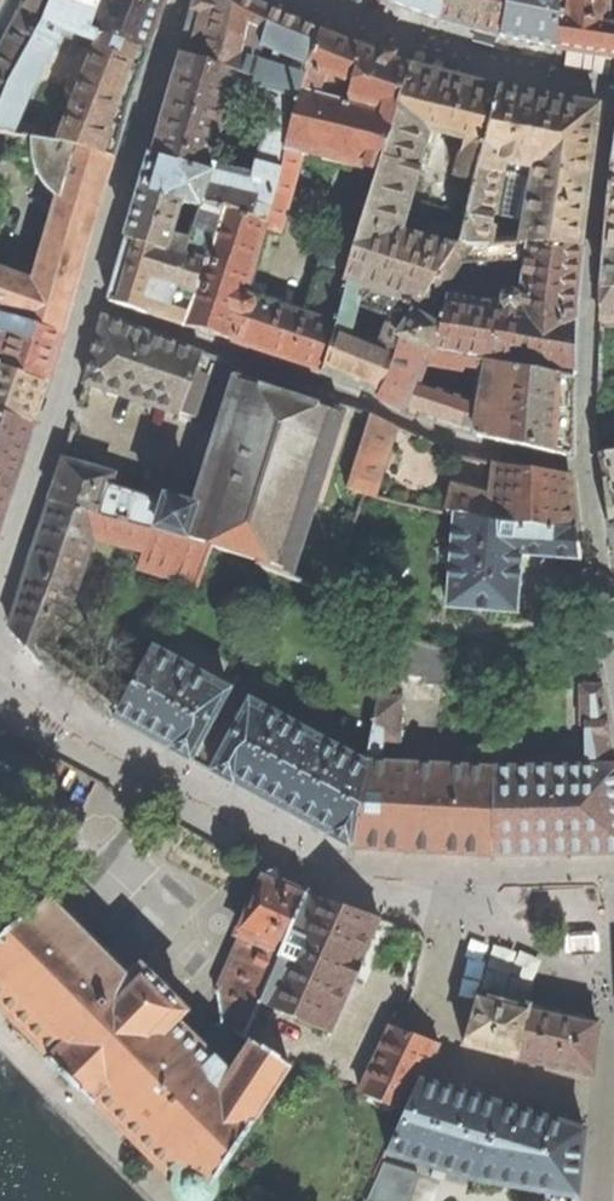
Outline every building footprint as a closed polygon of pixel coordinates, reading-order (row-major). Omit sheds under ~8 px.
[(48,20),(45,19),(22,63),(13,82),(0,113),(0,133),(14,134),(31,97),(63,30),(90,39),(104,0),(55,0),(48,20)] [(13,82),(22,63),(45,19),(48,20),(55,0),(0,0),(0,113),(13,82)] [(147,52),(160,20),(167,0),(104,0),(90,39),(98,43),(102,33),(147,52)] [(273,12),(244,0),(234,0),(232,5),(215,0),(196,0),(179,55),(248,76),(245,85),(299,101),(319,32),(273,12)] [(440,20),(445,0),(384,0),(386,1),(440,20)] [(440,20),(473,30),(500,38),(506,0),(445,0),(440,20)] [(500,38),(529,43),(556,49),(560,0),(506,0),(500,38)] [(613,57),(613,23),(608,22),(608,0),(560,0),(556,49),(592,54),(613,57)] [(365,50),(319,32),(299,101),(301,102),(286,155),(284,154),(268,211),(265,224),(253,220),(223,212),(206,264),(205,264),(195,291),(194,292),(184,326),(231,342),(321,374),(334,327),(347,279),(367,209),(346,202),(337,209),(305,316),(244,295),(264,228),(279,233),(303,150),(379,170),(411,68),(396,62),(365,50)] [(140,71),(147,52),(102,33),(98,43),(59,141),(113,159),(125,110),(140,71)] [(245,85),(248,76),(179,55),(163,112),(151,155),(213,172),(202,204),(224,209),(223,212),(253,220),(257,208),(268,211),(284,154),(286,155),(301,102),(299,101),(245,85)] [(420,170),(417,168),(430,132),(464,140),(455,178),(474,183),(478,162),(480,160),(497,89),(458,79),(411,68),(379,170),(367,209),(347,279),(334,327),(321,374),(377,396),(398,338),(399,335),(413,314),(457,247),(401,232),(420,170)] [(549,99),(497,89),(480,160),(478,162),(474,183),(460,245),(471,248),(489,246),(503,163),(519,166),(517,180),(509,178),(502,216),(523,220),(519,245),(529,245),(580,247),(589,170),(596,107),(549,99)] [(10,319),(64,334),(74,287),(113,159),(59,141),(31,137),(31,149),(32,159),(34,166),(37,173),(41,180),(45,184),(51,190),(58,195),(29,288),(0,278),(0,316),(10,319)] [(202,204),(213,172),(151,155),(138,198),(127,239),(169,252),(205,264),(206,264),(223,212),(224,209),(202,204)] [(602,287),(613,287),(613,172),(610,197),(602,287)] [(205,264),(169,252),(127,239),(118,269),(109,301),(184,326),(194,292),(195,291),(205,264)] [(536,374),(572,380),(573,315),(574,306),(580,247),(529,245),(519,245),(489,246),(471,248),(460,245),(458,244),(457,247),(413,314),(399,335),(398,338),(433,354),(483,361),(533,371),(536,374)] [(601,327),(613,327),(613,287),(602,287),(601,306),(601,327)] [(54,362),(55,359),(64,334),(10,319),(0,316),(0,334),(3,337),(0,344),(0,367),(48,385),(54,362)] [(95,351),(86,384),(180,415),(185,400),(192,402),(210,356),(104,318),(95,351)] [(460,428),(466,433),(521,447),(570,457),(572,407),(572,380),(536,374),(533,371),(483,361),(433,354),(398,338),(377,396),(424,419),(439,424),(460,428)] [(48,385),(0,367),(0,415),(33,427),(37,417),(48,385)] [(236,382),(195,510),(185,541),(211,548),(255,562),(255,565),(289,578),(341,415),(289,399),(236,382)] [(12,494),(33,427),(0,415),(0,530),(12,494)] [(396,427),(370,415),(348,488),(375,497),(396,427)] [(600,455),(606,481),(611,501),(613,501),(613,454),(600,455)] [(99,518),(156,533),(165,504),(111,487),(114,476),(63,461),(49,502),(99,518)] [(447,513),(454,515),(489,521),(575,528),(569,475),(514,468),(494,464),(489,497),(452,488),(447,513)] [(165,504),(156,533),(185,542),(185,541),(195,510),(166,501),(165,504)] [(40,532),(10,629),(44,668),(111,722),(115,719),(123,703),(67,659),(68,658),(66,657),(66,652),(64,648),(61,647),(58,646),(54,647),(64,625),(79,585),(93,539),(143,552),(138,567),(195,587),(196,587),(211,548),(185,541),(185,542),(156,533),(99,518),(49,502),(40,532)] [(578,543),(575,528),(489,521),(454,515),(447,607),(516,613),(520,555),(581,560),(578,543)] [(389,637),(383,674),(423,678),(423,684),(442,686),(444,655),(441,655),(441,652),(389,637)] [(157,742),(191,761),(229,690),(153,648),(115,719),(157,742)] [(602,686),(579,686),(580,725),(584,725),(585,769),(492,770),(491,855),(556,854),(613,853),(613,766),(607,725),(609,725),(602,686)] [(400,699),(378,698),(366,765),(351,848),(423,852),(491,855),(492,770),(380,764),(381,743),(399,744),(400,699)] [(247,791),(278,808),(316,738),(250,703),(212,772),(247,791)] [(315,828),(351,848),(366,765),(316,738),(278,808),(315,828)] [(221,1024),(246,1040),(261,1004),(308,898),(268,876),(217,993),(221,1024)] [(250,1042),(230,1071),(201,1046),(178,1024),(186,1016),(141,971),(133,979),(99,945),(50,897),(20,927),(0,907),(0,1009),(51,1060),(49,1063),(94,1108),(97,1106),(175,1185),(174,1191),(176,1197),(178,1200),(213,1200),(216,1197),(216,1191),(216,1184),(292,1070),(250,1042)] [(379,921),(308,898),(261,1004),(299,1021),(297,1026),(311,1032),(313,1027),(330,1034),(351,987),(352,987),(356,978),(362,965),(361,963),(379,921)] [(530,983),(537,957),(496,946),(488,971),(530,983)] [(480,994),(464,1046),(515,1059),(528,1007),(505,1001),(480,994)] [(597,1022),(528,1007),(515,1059),(553,1067),(591,1074),(602,1025),(596,1024),(597,1022)] [(230,1071),(250,1042),(246,1040),(221,1024),(201,1046),(230,1071)] [(390,1027),(360,1092),(406,1115),(421,1082),(438,1045),(403,1032),(390,1027)] [(461,1094),(421,1082),(406,1115),(388,1154),(476,1182),(499,1106),(461,1094)] [(585,1132),(499,1106),(476,1182),(577,1197),(581,1166),(585,1132)] [(383,1162),(366,1200),(409,1200),(418,1173),(383,1162)]
